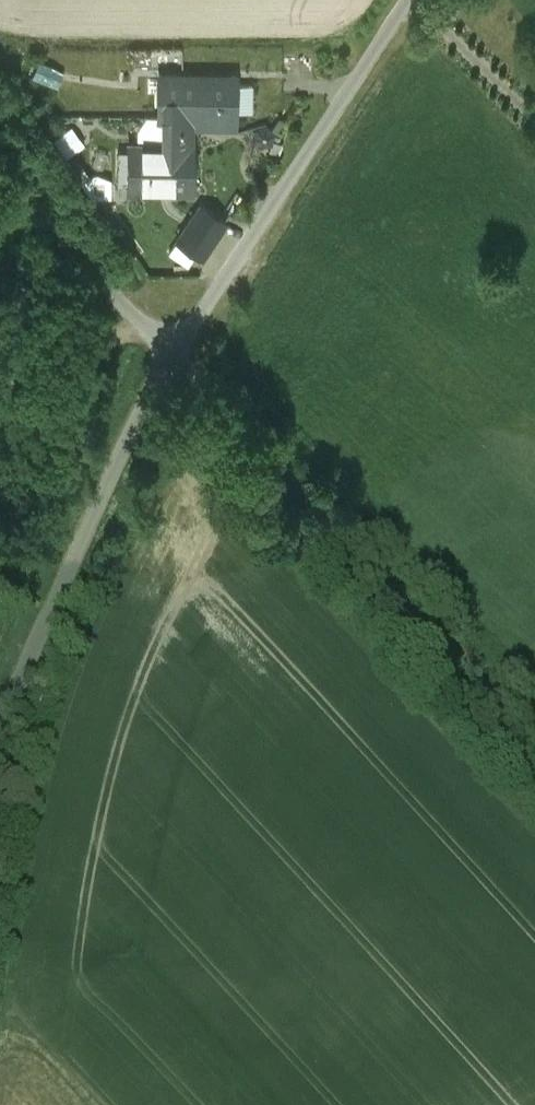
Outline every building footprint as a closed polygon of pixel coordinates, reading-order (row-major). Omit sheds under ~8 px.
[(235,79),(159,78),(159,117),(190,118),(215,118),(215,126),(235,126),(235,79)] [(163,117),(163,146),(129,146),(128,190),(192,190),(192,147),(189,147),(190,118),(163,117)] [(209,270),(233,214),(201,200),(176,255),(209,270)]
